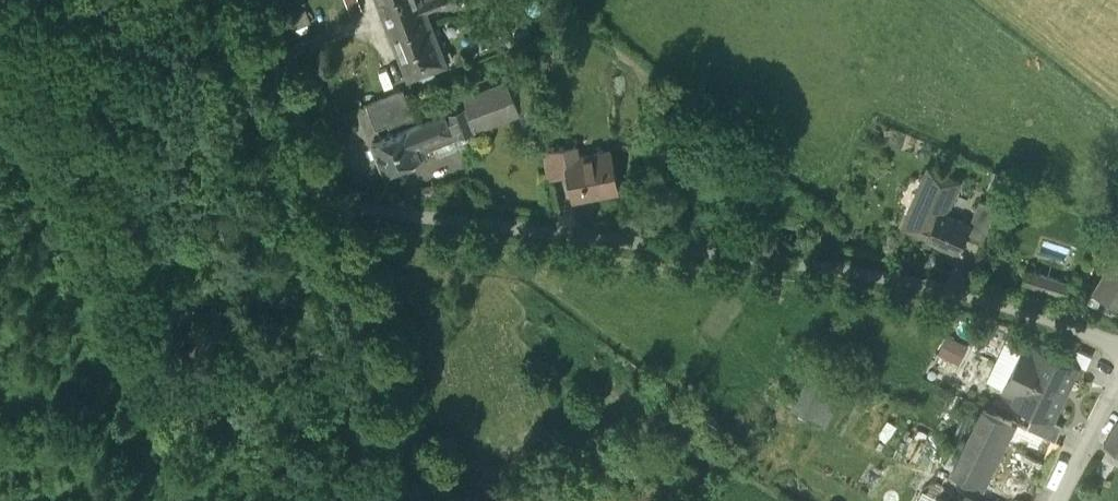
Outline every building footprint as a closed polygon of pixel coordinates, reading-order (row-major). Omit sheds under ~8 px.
[(425,9),(422,0),(377,0),(408,79),(447,64),(425,9)] [(425,9),(443,2),(446,8),(458,3),(457,0),(422,0),(425,9)] [(476,130),(519,113),(513,95),(507,81),(464,98),(467,106),(467,108),(476,130)] [(531,88),(513,95),(519,113),(534,107),(531,88)] [(367,105),(376,128),(388,123),(389,126),(413,117),(403,90),(367,105)] [(458,109),(444,114),(451,130),(430,138),(433,146),(476,130),(467,108),(459,111),(458,109)] [(415,144),(430,138),(451,130),(444,114),(372,142),(384,172),(420,157),(415,144)] [(426,149),(433,146),(430,138),(415,144),(420,157),(428,154),(426,149)] [(576,144),(564,146),(567,159),(578,156),(576,144)] [(543,150),(548,179),(569,175),(566,159),(567,159),(564,146),(543,150)] [(569,175),(573,198),(618,190),(611,150),(578,156),(567,159),(566,159),(569,175)] [(904,226),(926,235),(929,230),(926,229),(932,217),(934,218),(937,210),(945,214),(945,213),(958,182),(928,169),(904,226)] [(965,237),(981,244),(997,207),(979,200),(969,224),(970,225),(965,237)] [(969,224),(945,213),(945,214),(937,210),(934,218),(932,217),(926,229),(929,230),(926,235),(926,237),(948,247),(947,250),(958,255),(965,237),(970,225),(969,224)] [(1117,300),(1117,245),(1094,286),(1117,300)] [(1022,284),(1066,297),(1070,283),(1026,270),(1022,284)] [(945,330),(934,351),(956,363),(967,342),(945,330)] [(1069,345),(1063,357),(1086,368),(1092,356),(1069,345)] [(1035,412),(1051,419),(1076,365),(1035,346),(1033,351),(1023,346),(1003,387),(1018,394),(1014,402),(1035,412)] [(792,408),(826,426),(845,390),(811,372),(792,408)] [(983,407),(950,472),(973,483),(1006,419),(983,407)] [(1027,427),(1055,441),(1063,425),(1051,419),(1035,412),(1027,427)] [(1104,444),(1117,453),(1117,421),(1104,444)] [(1087,482),(1098,487),(1109,464),(1099,459),(1087,482)]
